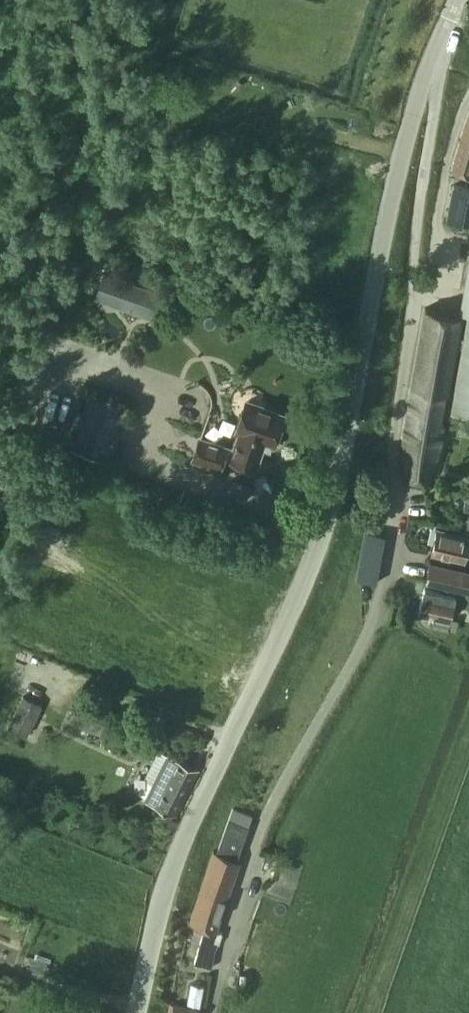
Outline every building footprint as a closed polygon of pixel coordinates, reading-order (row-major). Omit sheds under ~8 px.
[(462,140),(451,170),(468,175),(468,142),(462,140)] [(448,213),(468,217),(468,187),(454,184),(448,213)] [(468,413),(468,258),(460,310),(468,311),(451,410),(468,413)] [(97,297),(155,317),(163,293),(105,272),(97,297)] [(437,457),(438,457),(445,422),(440,421),(444,391),(448,391),(462,314),(425,306),(402,440),(403,477),(427,482),(437,457)] [(71,447),(110,461),(130,402),(91,389),(71,447)] [(283,418),(285,414),(246,401),(237,430),(240,431),(234,449),(200,437),(194,456),(221,465),(224,455),(231,457),(231,458),(255,466),(265,439),(275,443),(279,430),(284,431),(288,419),(283,418)] [(432,552),(466,560),(468,552),(468,534),(437,527),(432,552)] [(357,578),(377,582),(385,535),(366,532),(357,578)] [(426,579),(449,585),(468,590),(468,569),(430,560),(426,579)] [(419,611),(434,615),(431,625),(448,629),(451,618),(454,604),(468,607),(468,590),(449,585),(447,591),(425,585),(419,611)] [(10,725),(27,733),(41,705),(23,696),(10,725)] [(155,784),(147,799),(157,804),(176,814),(199,770),(170,755),(155,784)] [(190,924),(190,925),(196,927),(196,929),(204,932),(195,964),(210,968),(211,968),(219,933),(216,932),(239,861),(236,860),(253,815),(233,808),(217,853),(214,852),(190,924)] [(34,958),(31,967),(46,972),(50,964),(34,958)] [(198,1009),(176,1004),(174,1012),(197,1012),(198,1009)]
